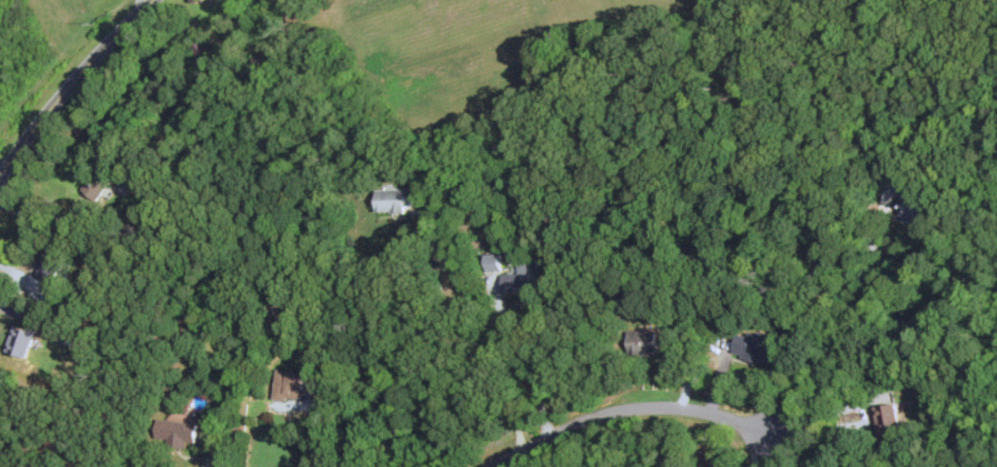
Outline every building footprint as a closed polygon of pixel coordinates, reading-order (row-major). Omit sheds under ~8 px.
[(192,47),(202,61),(212,54),(202,40),(192,47)] [(79,188),(96,201),(117,175),(100,161),(79,188)] [(905,175),(891,170),(883,189),(897,195),(905,175)] [(414,210),(414,189),(374,189),(374,210),(414,210)] [(930,208),(907,193),(895,212),(918,227),(930,208)] [(501,269),(501,253),(486,253),(486,269),(501,269)] [(518,260),(519,273),(502,274),(502,294),(547,293),(547,272),(539,272),(538,260),(518,260)] [(7,353),(27,357),(33,331),(14,326),(7,353)] [(628,353),(656,353),(656,331),(628,331),(628,353)] [(775,362),(776,342),(770,342),(771,333),(749,332),(748,334),(735,333),(733,359),(775,362)] [(305,372),(275,372),(275,400),(305,400),(305,372)] [(876,406),(878,432),(900,430),(898,404),(876,406)] [(198,420),(157,420),(157,446),(188,446),(188,442),(198,442),(198,420)]
